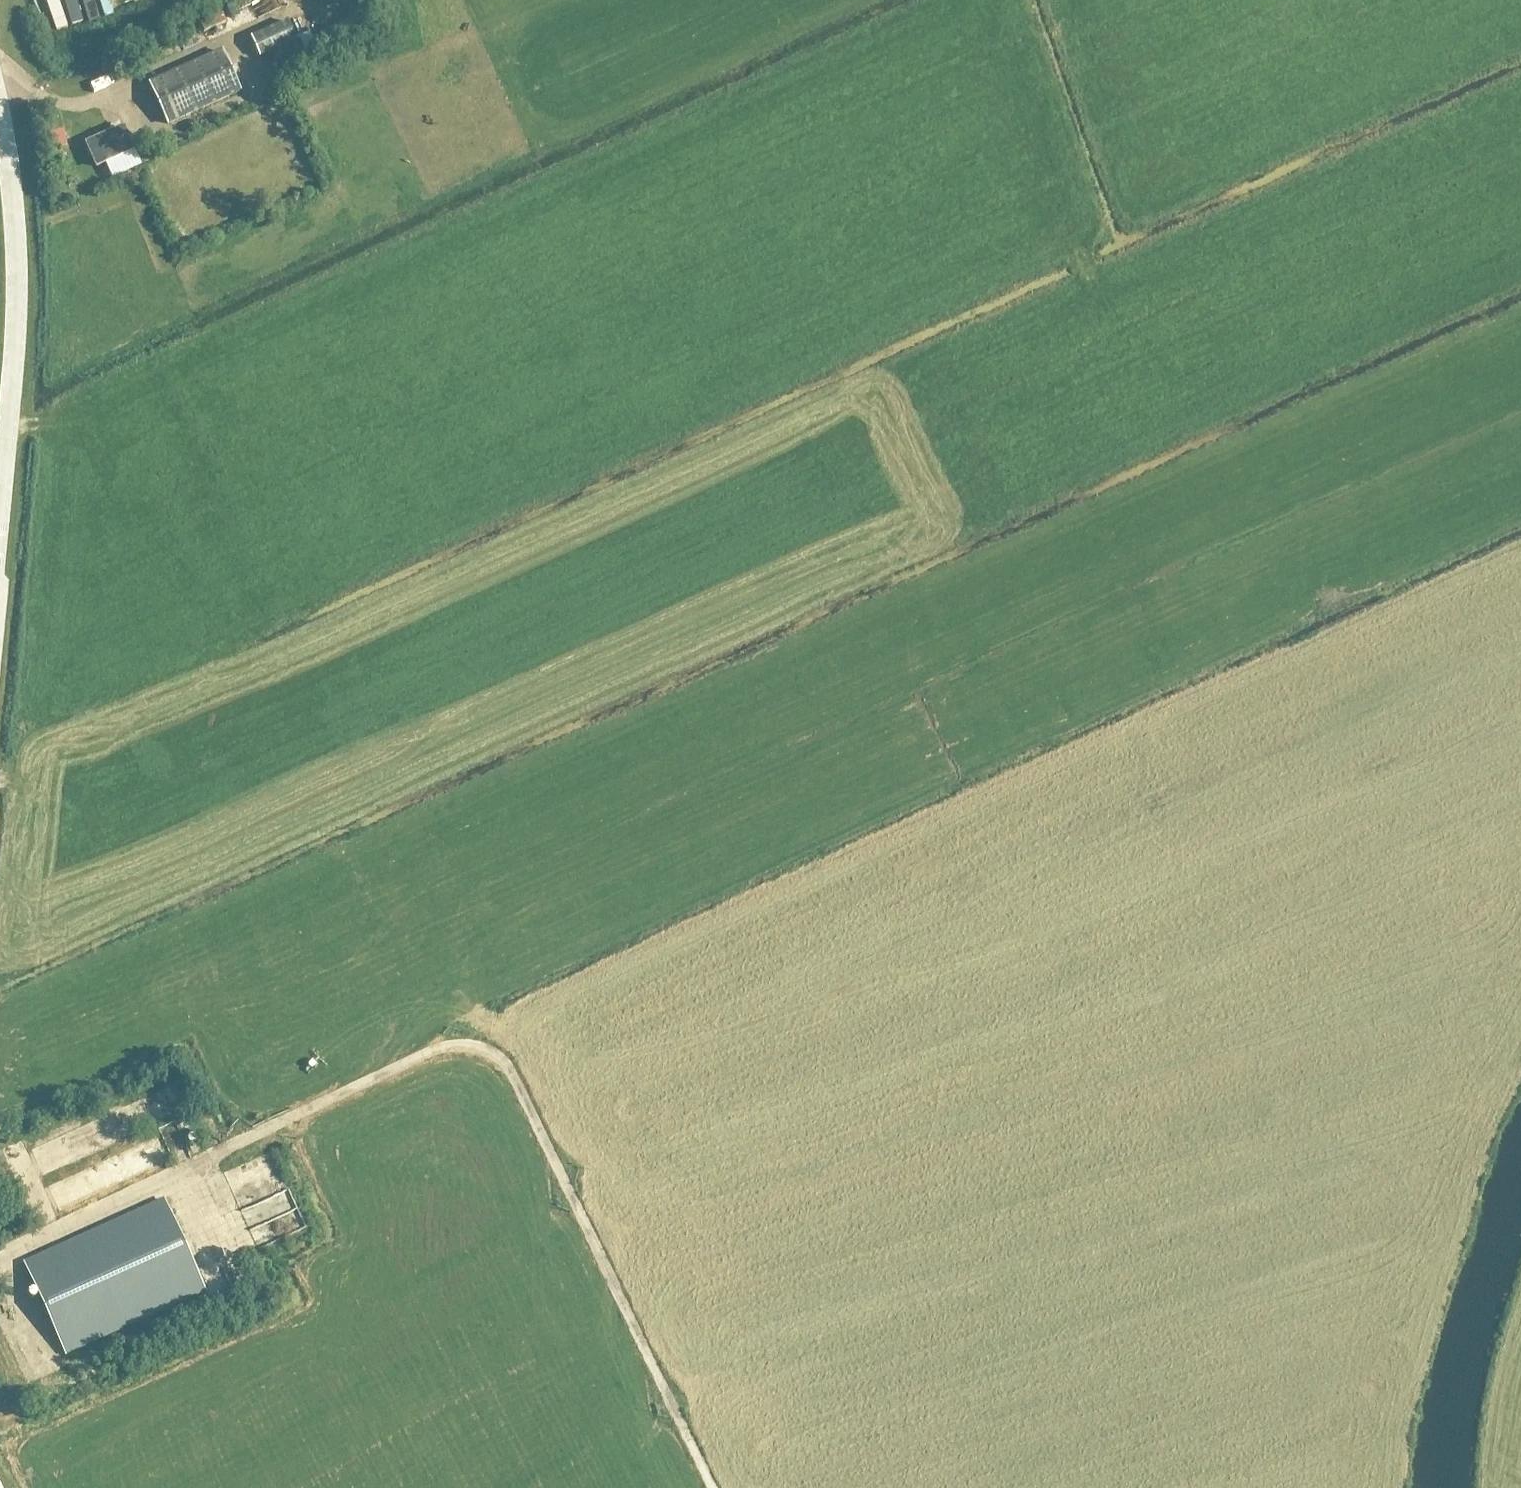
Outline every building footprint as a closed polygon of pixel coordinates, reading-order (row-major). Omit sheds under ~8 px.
[(230,18),(236,31),(254,23),(248,10),(230,18)] [(251,40),(259,59),(295,42),(287,24),(251,40)] [(299,52),(271,64),(277,78),(306,65),(299,52)] [(222,54),(149,87),(167,126),(240,93),(222,54)] [(96,168),(132,151),(122,128),(85,145),(96,168)] [(204,1293),(162,1202),(24,1265),(65,1356),(204,1293)] [(298,1216),(262,1230),(268,1243),(303,1229),(298,1216)] [(13,1217),(7,1222),(11,1227),(17,1223),(13,1217)]
